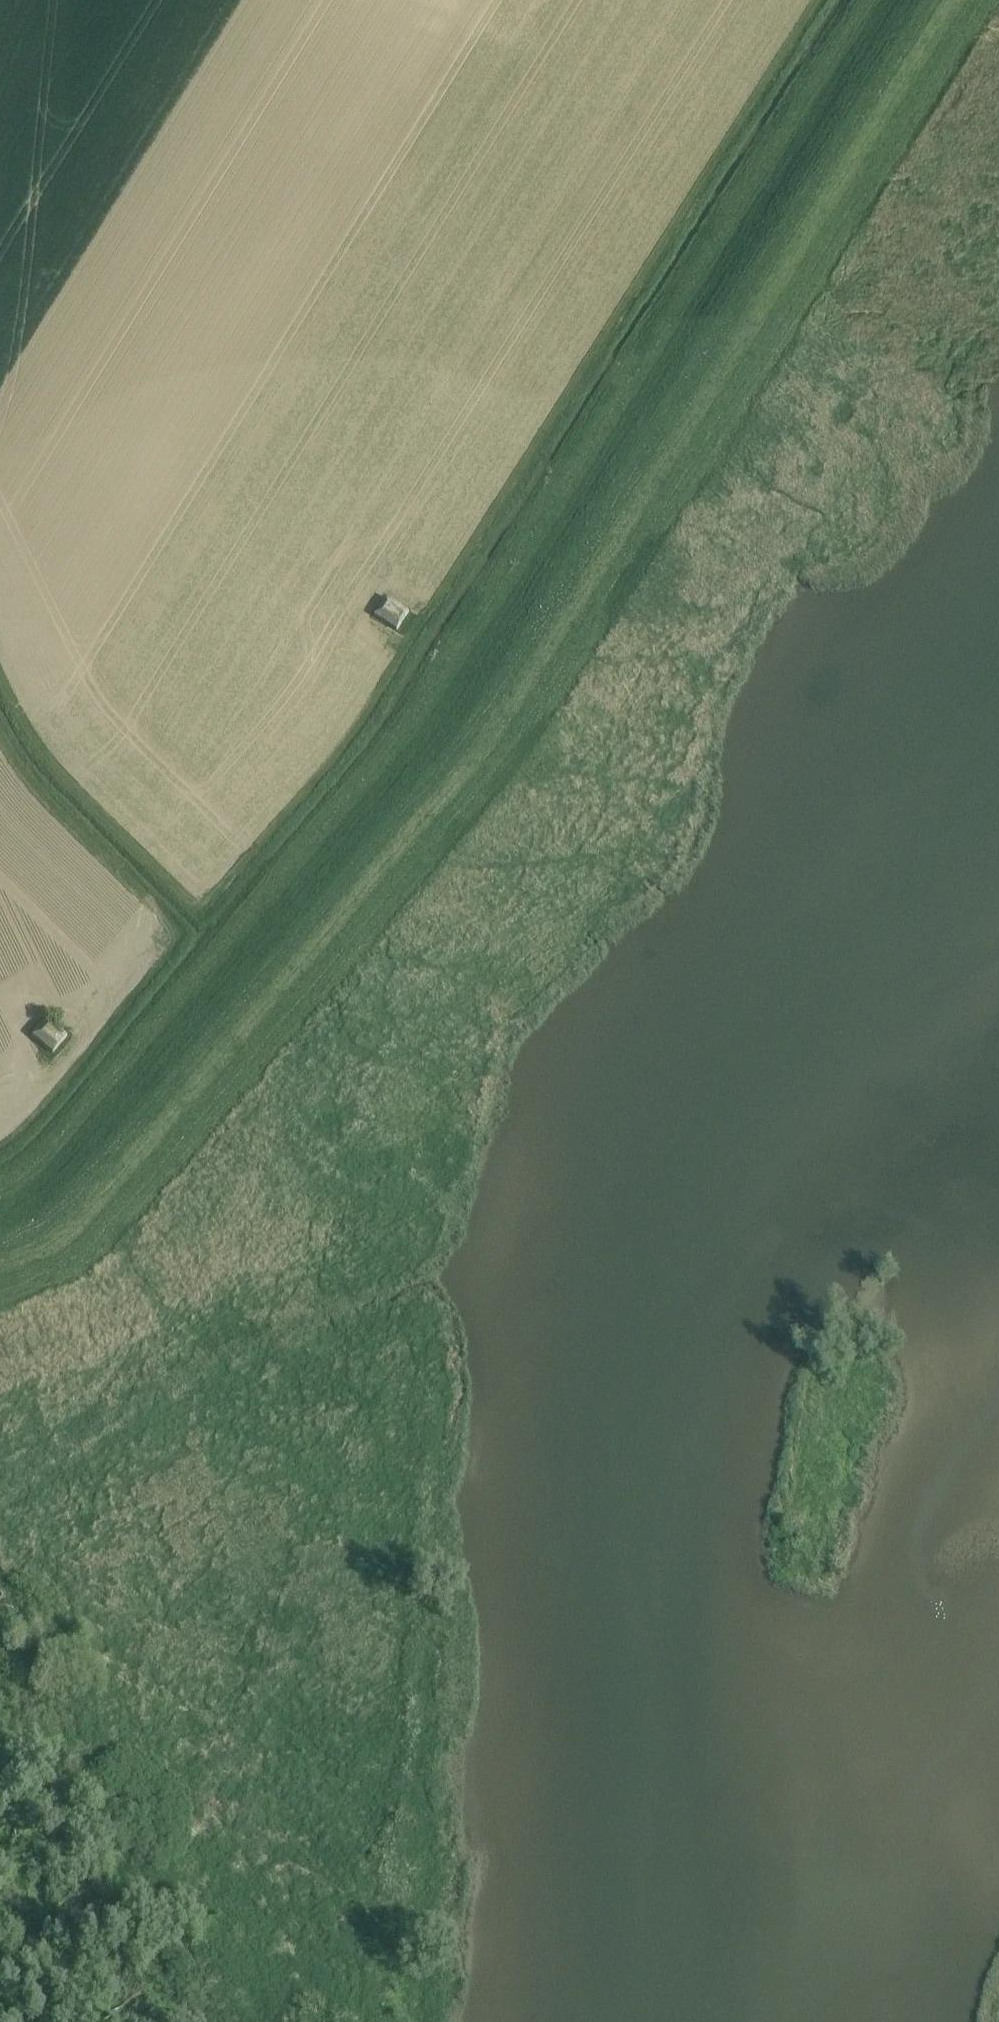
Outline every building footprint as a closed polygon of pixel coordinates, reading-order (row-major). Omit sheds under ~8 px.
[(384,598),(371,618),(395,633),(408,614),(384,598)] [(50,1012),(31,1032),(53,1053),(72,1032),(50,1012)]
